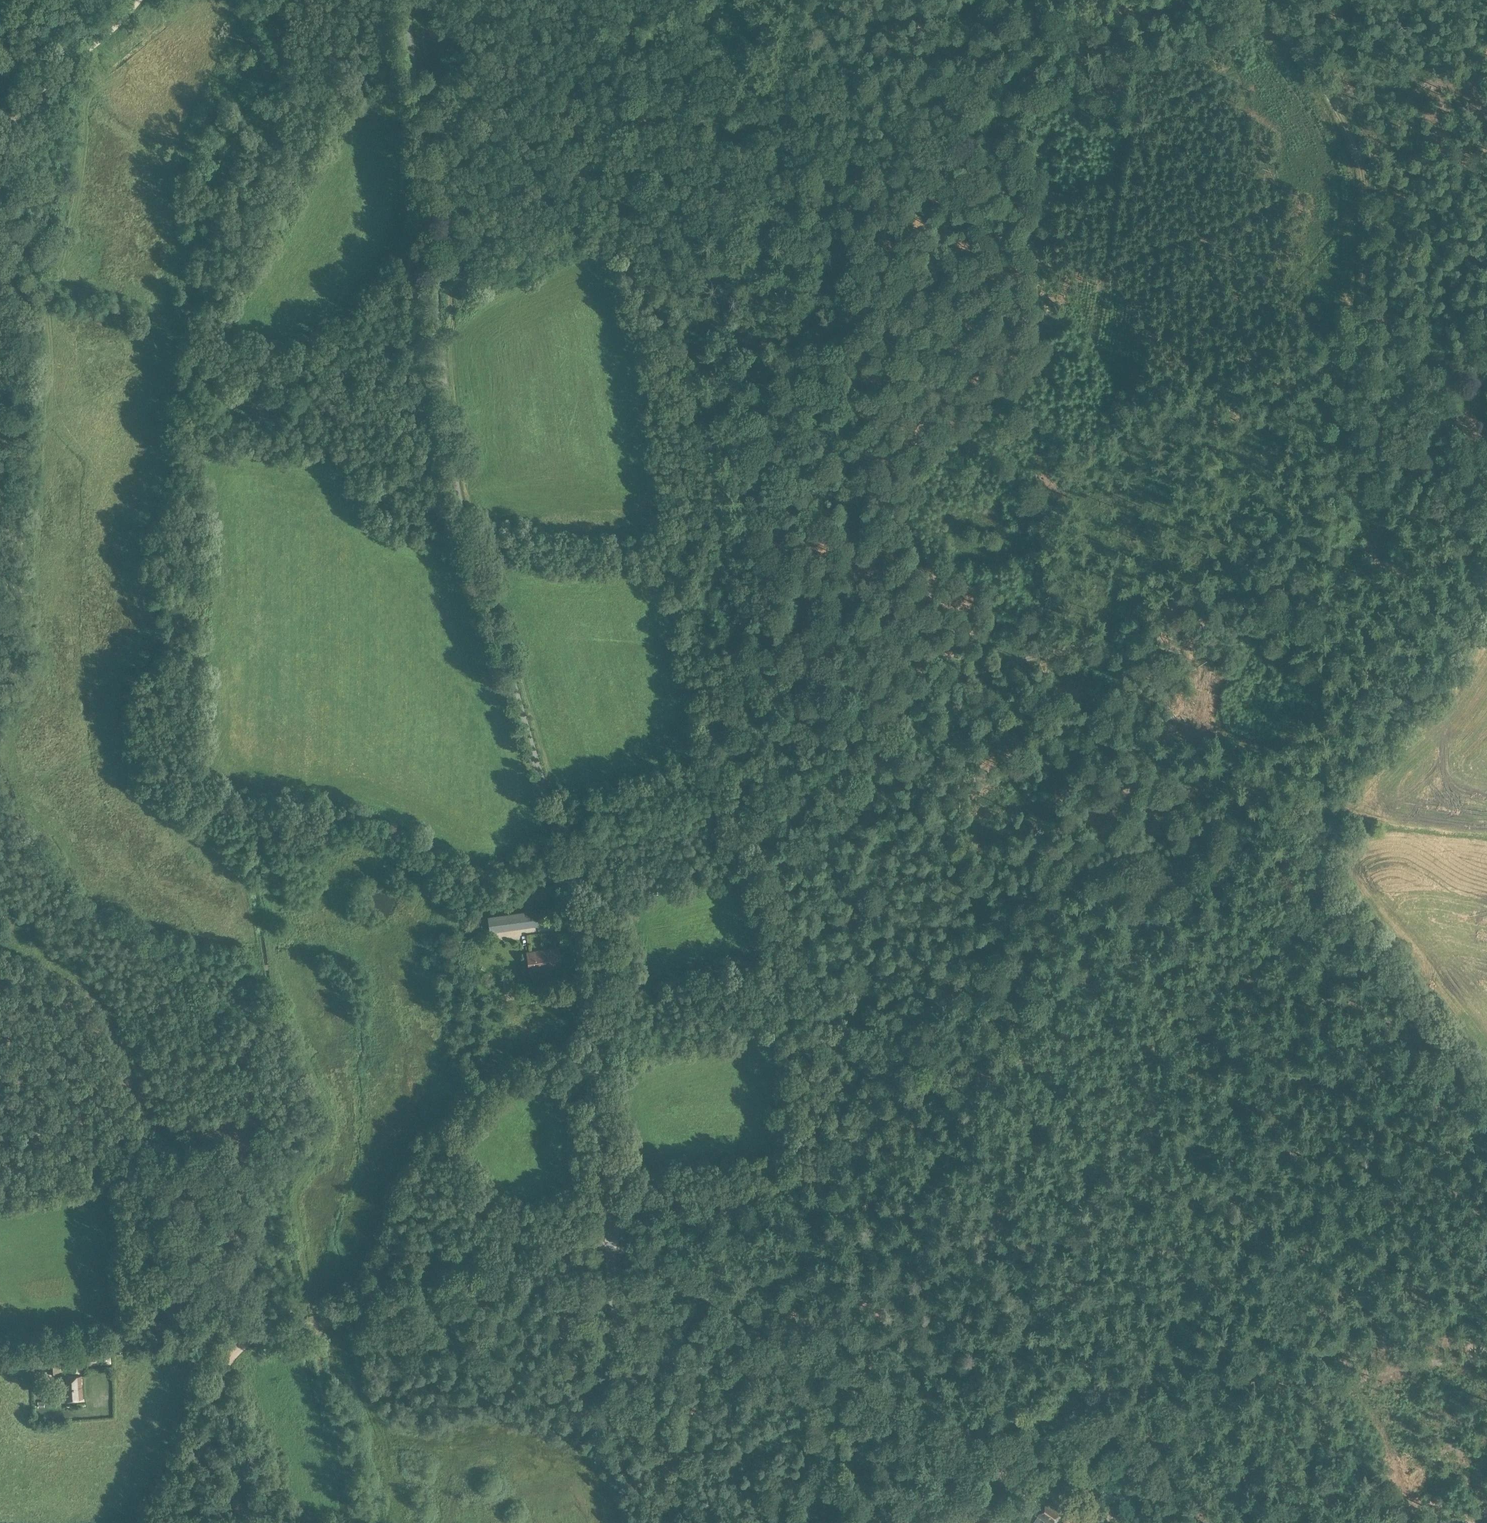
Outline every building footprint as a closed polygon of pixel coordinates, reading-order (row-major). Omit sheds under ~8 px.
[(524,911),(487,916),(489,932),(538,925),(536,909),(533,910),(533,906),(523,907),(524,911)] [(558,947),(526,952),(529,971),(561,966),(558,947)] [(58,1355),(46,1356),(47,1373),(57,1372),(59,1371),(58,1355)] [(98,1355),(85,1356),(86,1366),(98,1365),(98,1355)] [(57,1378),(55,1378),(56,1388),(62,1388),(63,1401),(83,1400),(81,1376),(61,1377),(57,1378)] [(1048,1522),(1054,1522),(1063,1510),(1048,1500),(1037,1515),(1048,1522)]
